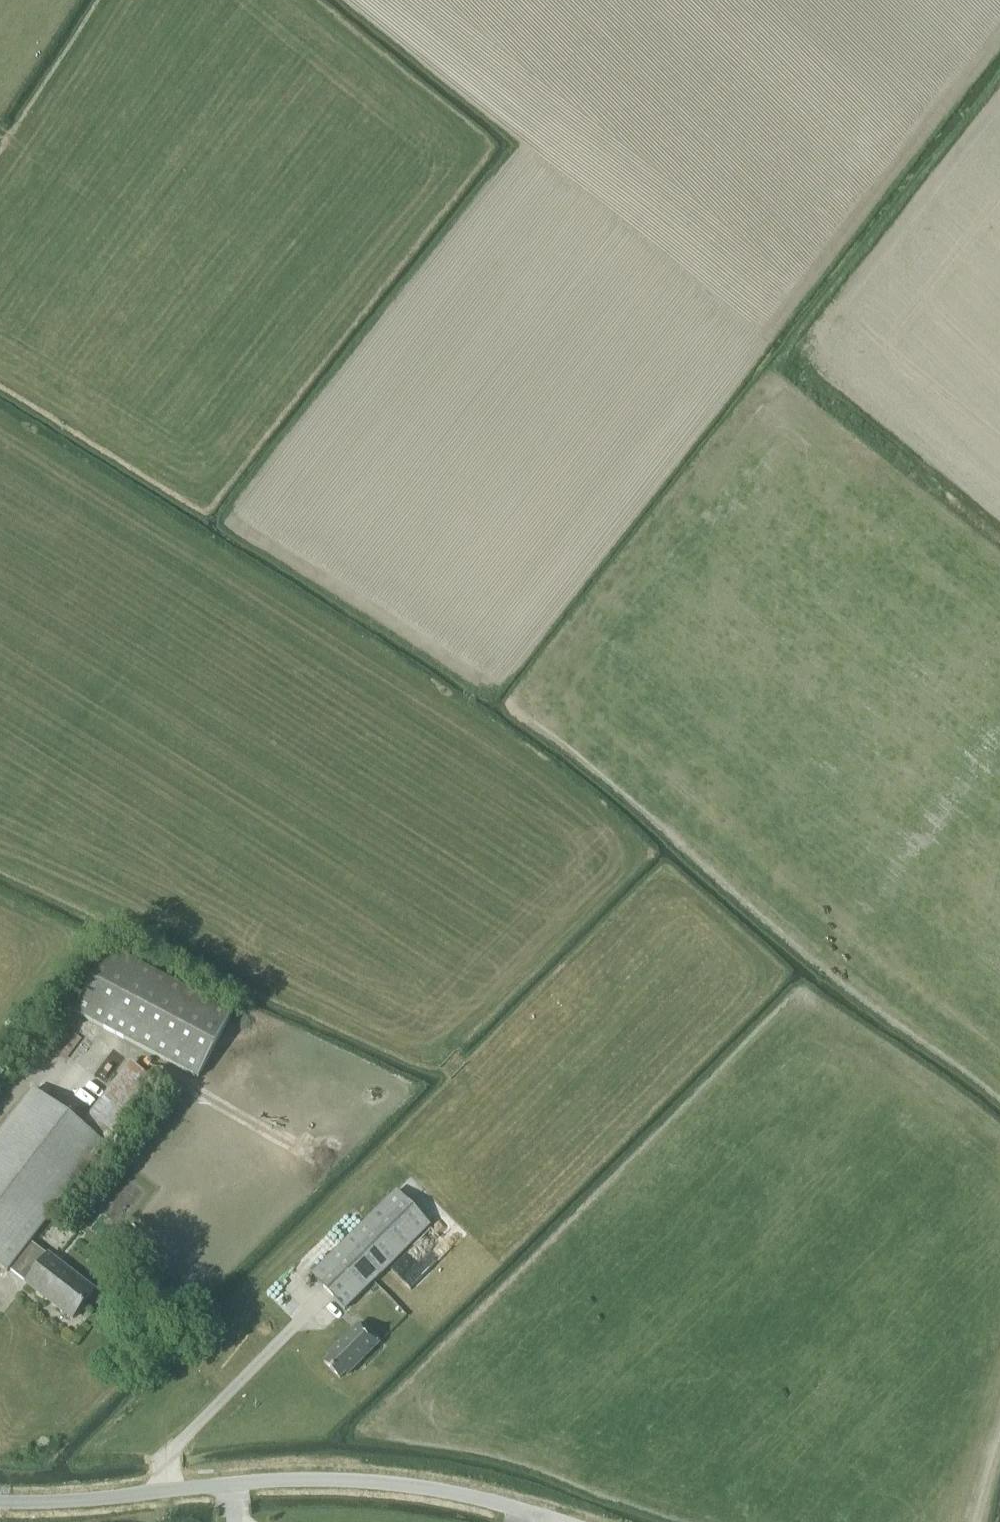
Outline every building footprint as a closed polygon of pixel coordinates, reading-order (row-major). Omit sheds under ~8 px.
[(197,1079),(232,1013),(108,947),(73,1013),(197,1079)] [(83,1125),(108,1143),(155,1078),(113,1048),(97,1072),(113,1083),(83,1125)] [(82,1127),(36,1091),(0,1136),(0,1267),(6,1272),(9,1269),(26,1283),(25,1284),(71,1319),(94,1291),(48,1255),(30,1242),(107,1147),(82,1127)] [(342,1310),(426,1226),(393,1192),(308,1276),(342,1310)] [(345,1374),(375,1343),(356,1324),(325,1355),(327,1357),(321,1362),(337,1378),(343,1372),(345,1374)]
